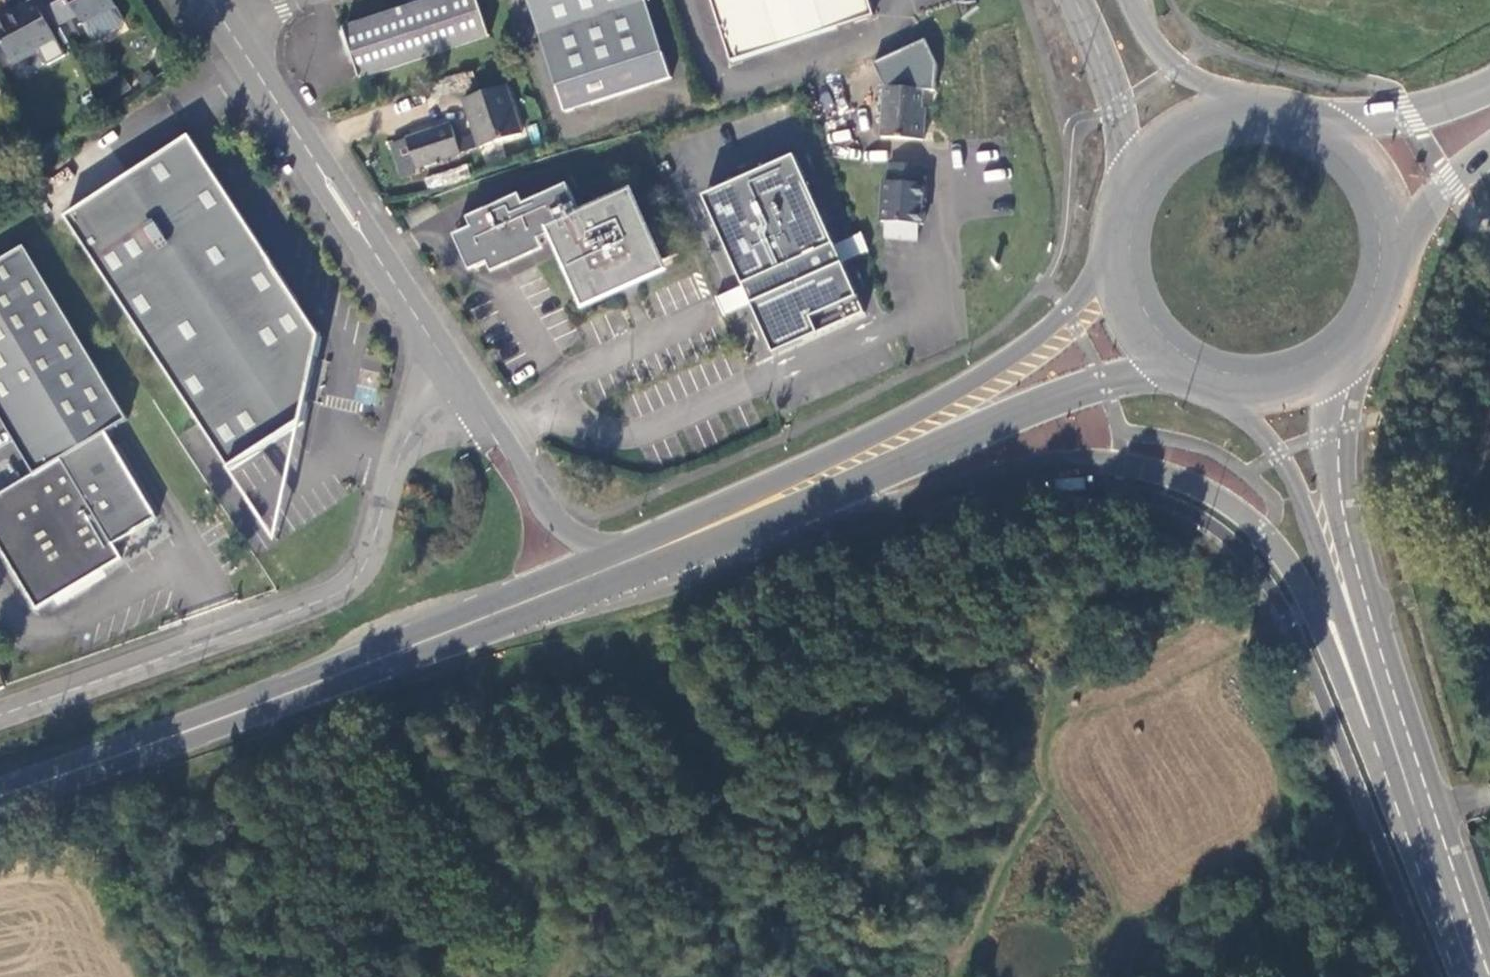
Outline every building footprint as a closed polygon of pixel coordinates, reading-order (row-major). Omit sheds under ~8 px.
[(54,0),(44,0),(39,3),(38,1),(0,21),(0,38),(14,63),(41,50),(49,65),(67,56),(53,29),(67,22),(54,0)] [(67,22),(79,16),(85,27),(118,9),(113,0),(54,0),(67,22)] [(491,37),(490,33),(496,31),(490,13),(484,15),(479,0),(422,0),(343,26),(361,80),(365,78),(491,37)] [(675,79),(648,0),(530,0),(566,113),(675,79)] [(733,63),(876,15),(871,0),(713,0),(733,63)] [(118,9),(85,27),(93,40),(101,42),(124,31),(126,22),(118,9)] [(939,64),(927,39),(920,42),(875,63),(876,65),(886,87),(926,90),(938,90),(939,64)] [(473,134),(479,150),(526,134),(509,84),(462,99),(473,134)] [(926,90),(886,87),(882,137),(927,141),(929,109),(924,108),(926,90)] [(421,171),(462,156),(457,140),(451,124),(409,139),(421,171)] [(457,140),(462,156),(479,150),(473,134),(457,140)] [(189,135),(64,217),(230,472),(304,423),(322,337),(189,135)] [(798,157),(707,197),(776,355),(867,315),(798,157)] [(925,184),(926,167),(890,164),(889,181),(883,181),(880,222),(887,223),(886,240),(919,242),(920,225),(927,226),(929,184),(925,184)] [(585,311),(673,272),(635,187),(581,211),(569,184),(526,203),(522,193),(468,217),(472,227),(455,235),(471,270),(491,261),(495,271),(545,249),(541,240),(551,235),(585,311)] [(0,263),(0,412),(16,438),(38,475),(14,488),(0,497),(0,546),(40,610),(123,560),(114,545),(158,518),(107,435),(131,421),(26,248),(0,263)] [(438,522),(443,512),(433,507),(427,516),(438,522)]
